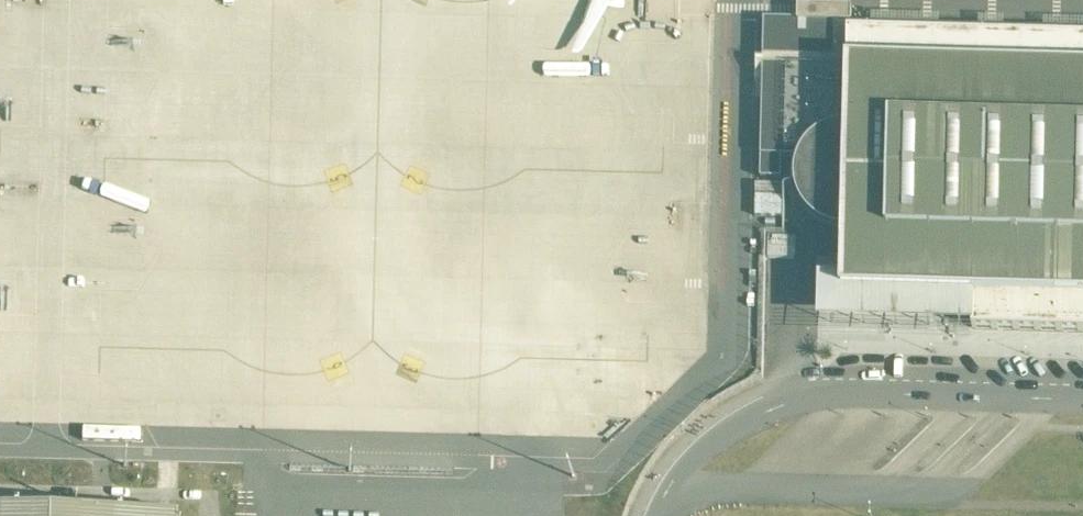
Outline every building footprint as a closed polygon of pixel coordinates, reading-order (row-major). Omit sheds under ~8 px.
[(765,22),(761,179),(782,179),(782,157),(800,158),(798,163),(797,169),(796,176),(796,182),(796,187),(797,189),(797,192),(799,197),(801,203),(804,208),(808,213),(811,216),(816,221),(821,225),(826,228),(832,231),(838,233),(844,234),(843,294),(975,297),(974,329),(1082,331),(1082,30),(1057,29),(992,28),(928,26),(884,25),(851,24),(851,10),(799,8),(799,23),(765,22)]
